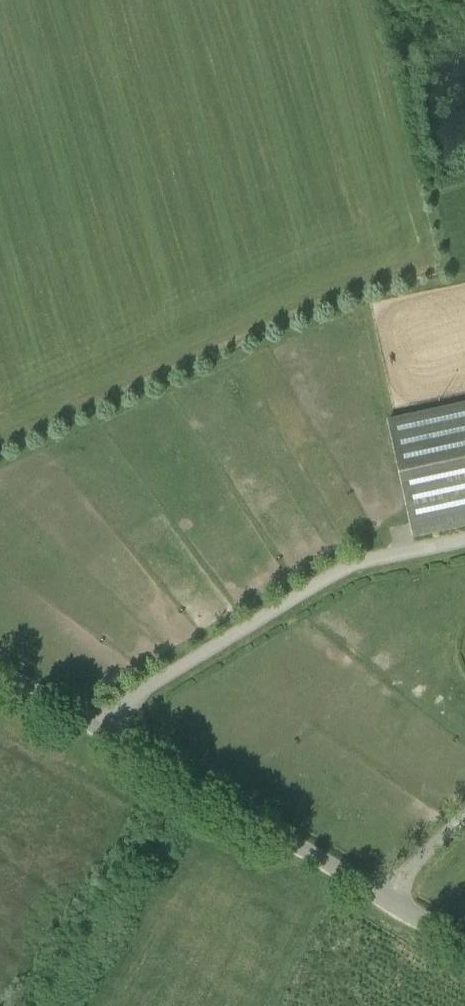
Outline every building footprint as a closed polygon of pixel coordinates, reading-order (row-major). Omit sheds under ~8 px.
[(389,421),(415,538),(464,527),(464,405),(389,421)]
